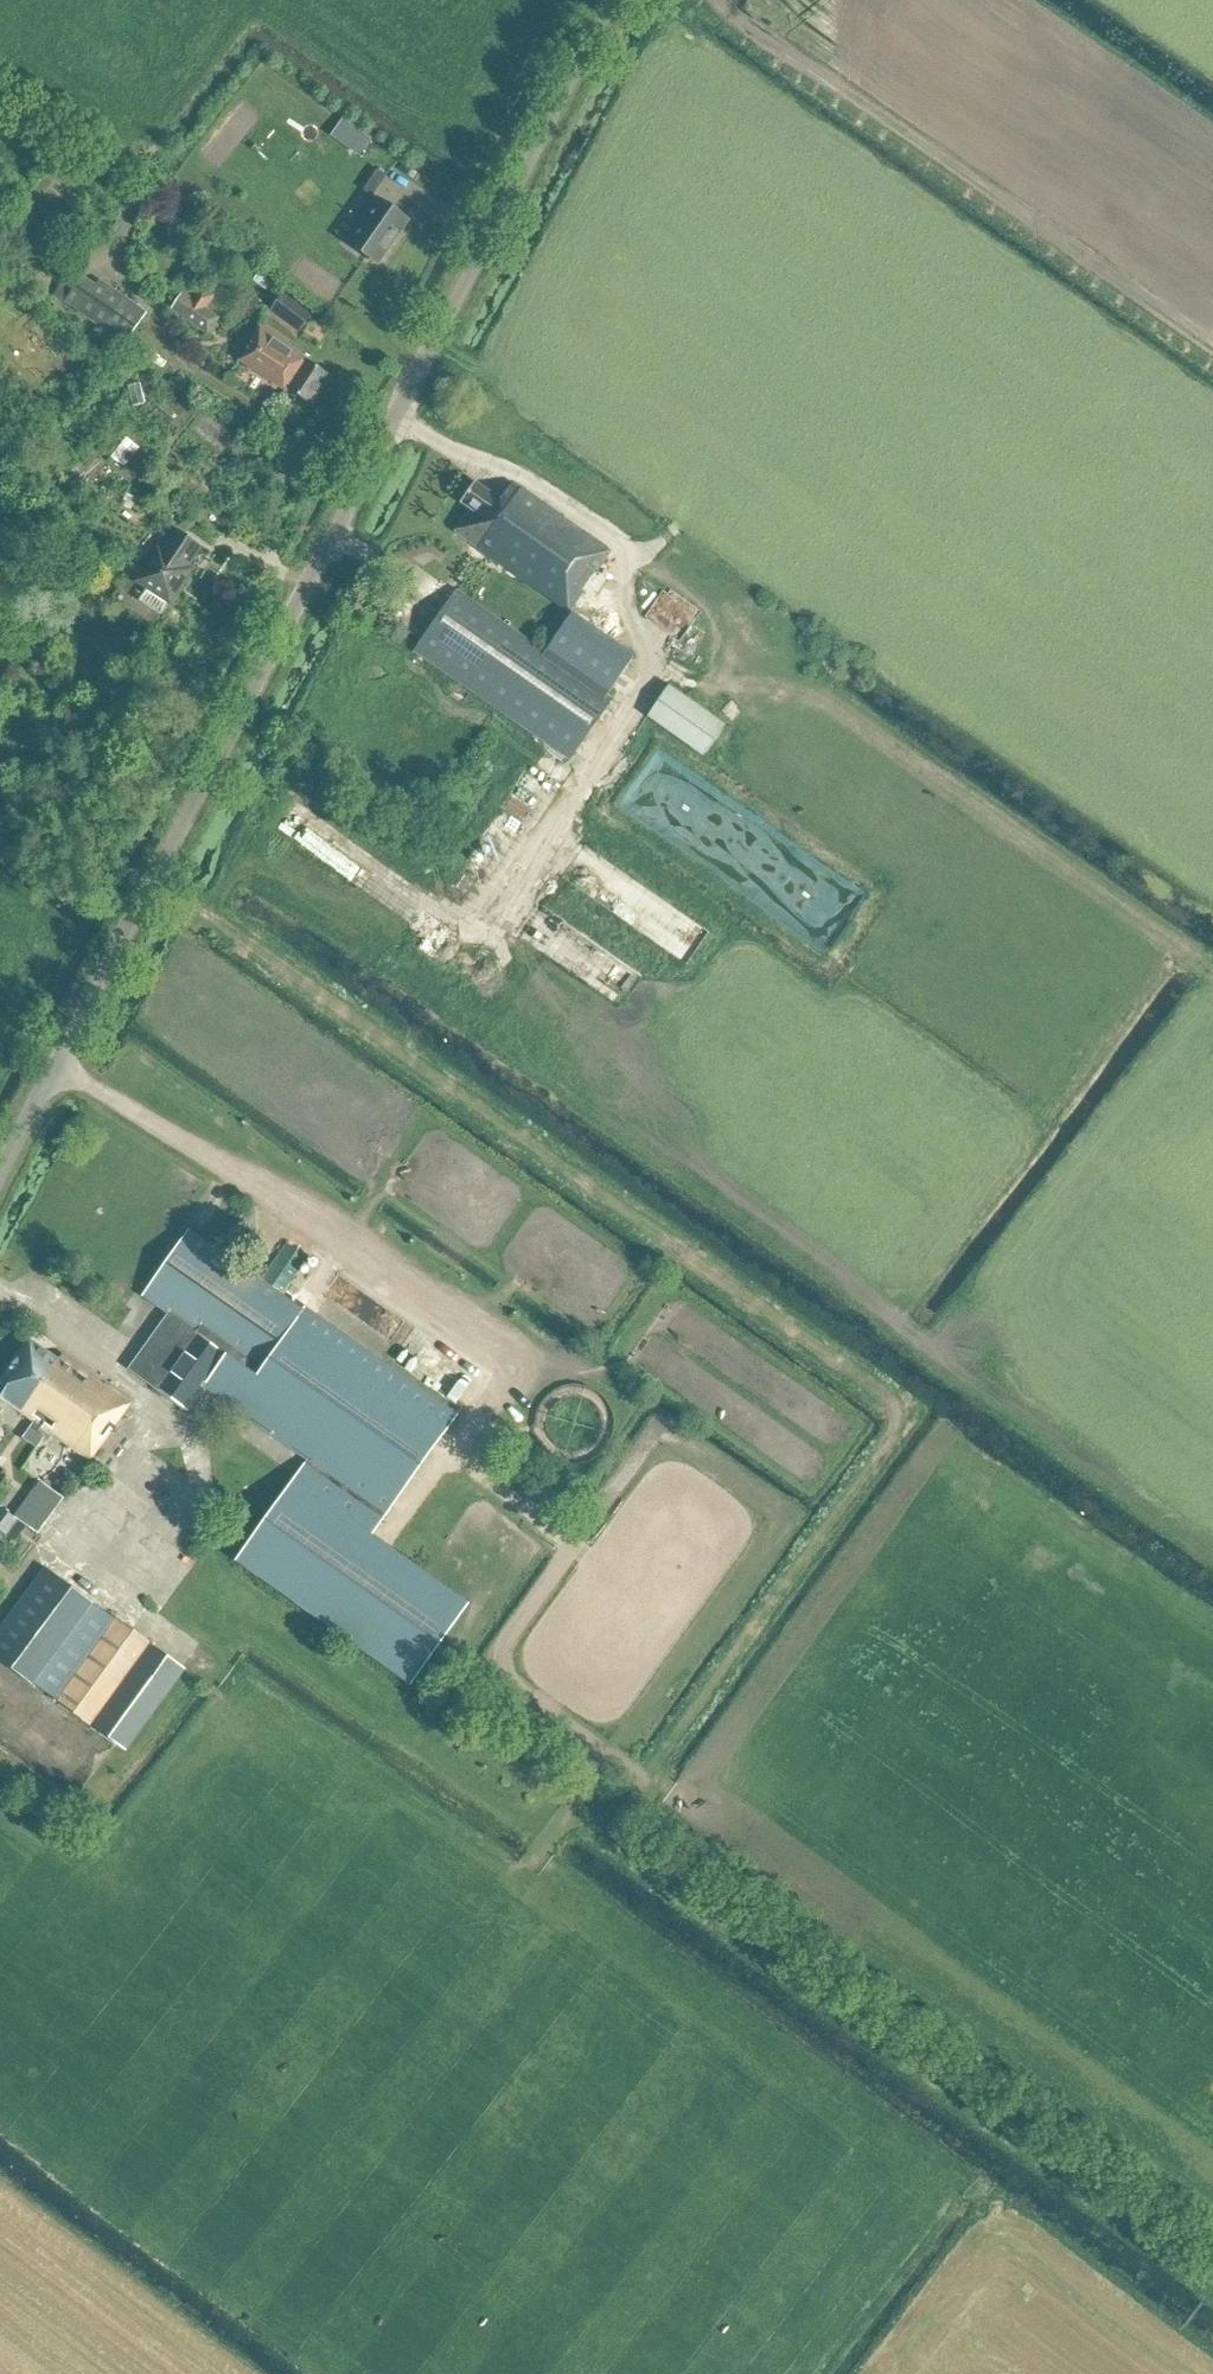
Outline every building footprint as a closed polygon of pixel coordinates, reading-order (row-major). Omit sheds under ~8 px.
[(349,123),(336,141),(359,157),(371,139),(349,123)] [(372,195),(387,174),(378,167),(363,188),(372,195)] [(377,200),(375,203),(347,244),(377,265),(408,221),(377,200)] [(24,247),(33,254),(42,243),(33,236),(24,247)] [(95,284),(73,269),(54,296),(126,345),(147,313),(98,280),(95,284)] [(206,309),(215,296),(201,287),(192,299),(182,292),(170,311),(208,336),(220,318),(206,309)] [(301,334),(314,316),(282,291),(268,309),(301,334)] [(310,404),(328,377),(306,363),(308,361),(287,347),(289,345),(260,327),(241,357),(289,388),(288,390),(310,404)] [(157,363),(162,357),(152,350),(148,357),(157,363)] [(140,448),(126,438),(111,458),(124,468),(140,448)] [(91,488),(105,467),(91,458),(88,463),(81,459),(74,470),(79,473),(76,478),(91,488)] [(500,501),(474,483),(460,503),(470,511),(455,533),(568,611),(609,552),(511,485),(500,501)] [(187,567),(200,548),(175,531),(162,551),(158,548),(136,582),(147,589),(139,602),(161,616),(191,570),(187,567)] [(569,760),(611,700),(456,591),(414,652),(569,760)] [(609,692),(633,657),(572,614),(546,649),(609,692)] [(725,726),(667,686),(645,717),(703,758),(725,726)] [(302,1308),(214,1245),(191,1228),(144,1294),(169,1312),(130,1366),(188,1408),(204,1385),(307,1459),(235,1559),(410,1683),(468,1602),(372,1534),(458,1414),(305,1305),(302,1308)] [(30,1340),(5,1377),(11,1381),(0,1397),(0,1398),(91,1461),(131,1403),(62,1354),(58,1359),(30,1340)] [(39,1534),(63,1499),(40,1482),(15,1517),(39,1534)] [(0,1508),(0,1531),(7,1536),(18,1521),(0,1508)] [(93,1603),(44,1567),(0,1627),(0,1660),(34,1685),(93,1603)] [(56,1701),(116,1619),(93,1603),(34,1685),(56,1701)] [(116,1619),(56,1701),(126,1752),(186,1670),(116,1619)]
